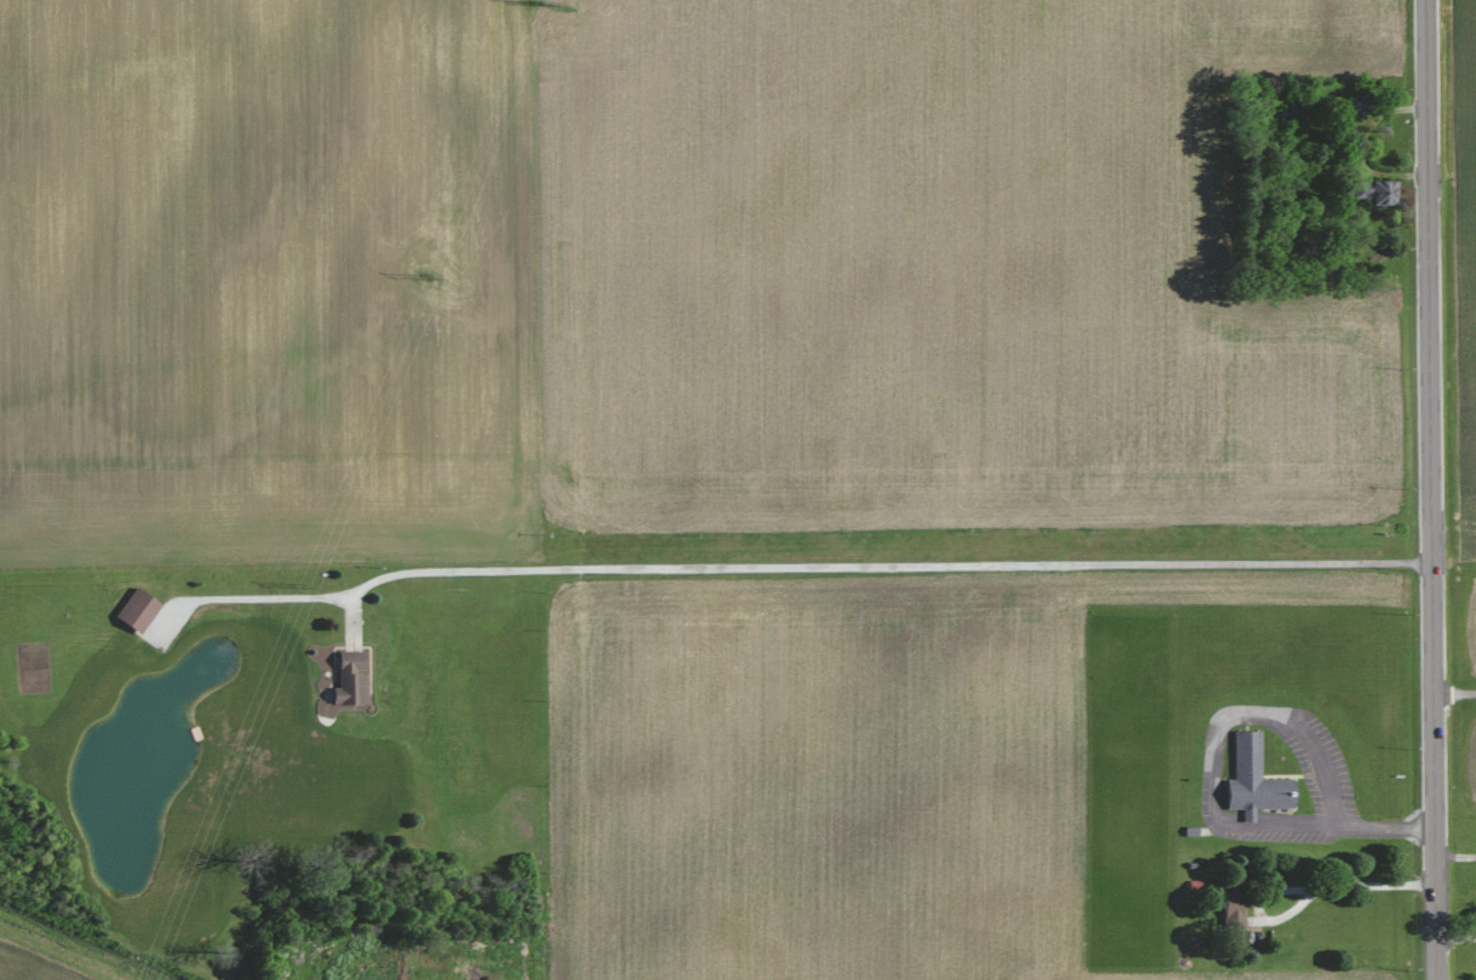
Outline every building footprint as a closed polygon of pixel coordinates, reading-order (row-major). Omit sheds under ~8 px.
[(1351,204),(1398,204),(1397,180),(1351,180),(1351,204)] [(116,616),(142,634),(163,604),(137,586),(116,616)] [(368,705),(368,650),(338,650),(338,705),(368,705)] [(1231,808),(1246,808),(1246,821),(1256,821),(1255,808),(1297,808),(1296,778),(1263,779),(1262,730),(1236,731),(1236,779),(1230,780),(1231,808)] [(1246,887),(1225,887),(1225,926),(1246,926),(1246,887)]
